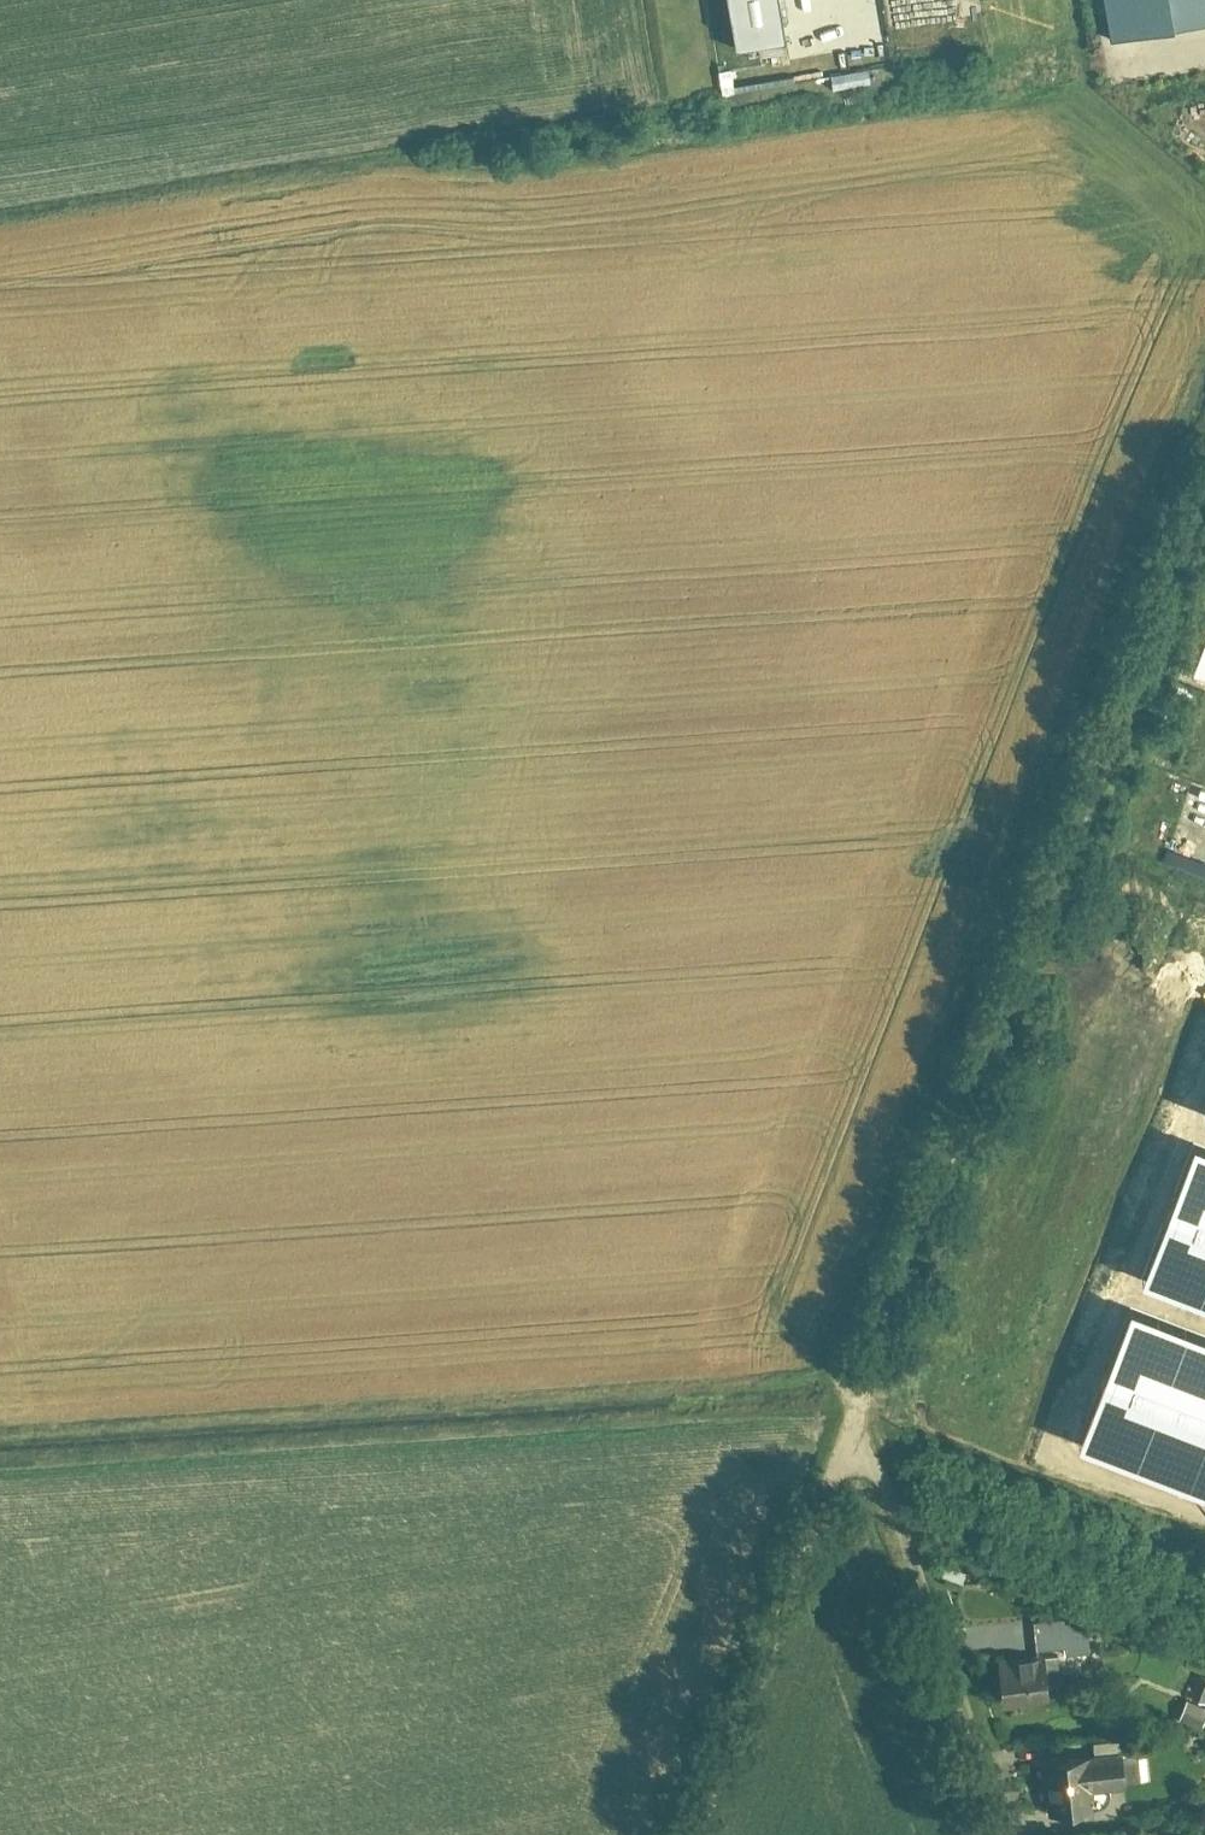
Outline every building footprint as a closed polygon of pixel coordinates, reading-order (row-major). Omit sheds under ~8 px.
[(743,46),(793,37),(787,0),(736,0),(743,46)] [(1204,23),(1204,0),(1111,0),(1117,38),(1204,23)] [(1192,673),(1204,678),(1204,639),(1192,673)] [(1204,1303),(1204,1148),(1195,1144),(1143,1279),(1204,1303)] [(1204,1492),(1204,1336),(1133,1308),(1080,1444),(1204,1492)] [(1079,1625),(1007,1625),(1007,1650),(1079,1650),(1079,1625)] [(999,1667),(1000,1709),(1057,1708),(1056,1666),(999,1667)] [(1180,1718),(1203,1724),(1204,1716),(1204,1701),(1184,1697),(1180,1718)] [(1034,1764),(1038,1822),(1081,1819),(1079,1783),(1131,1779),(1129,1758),(1034,1764)]
